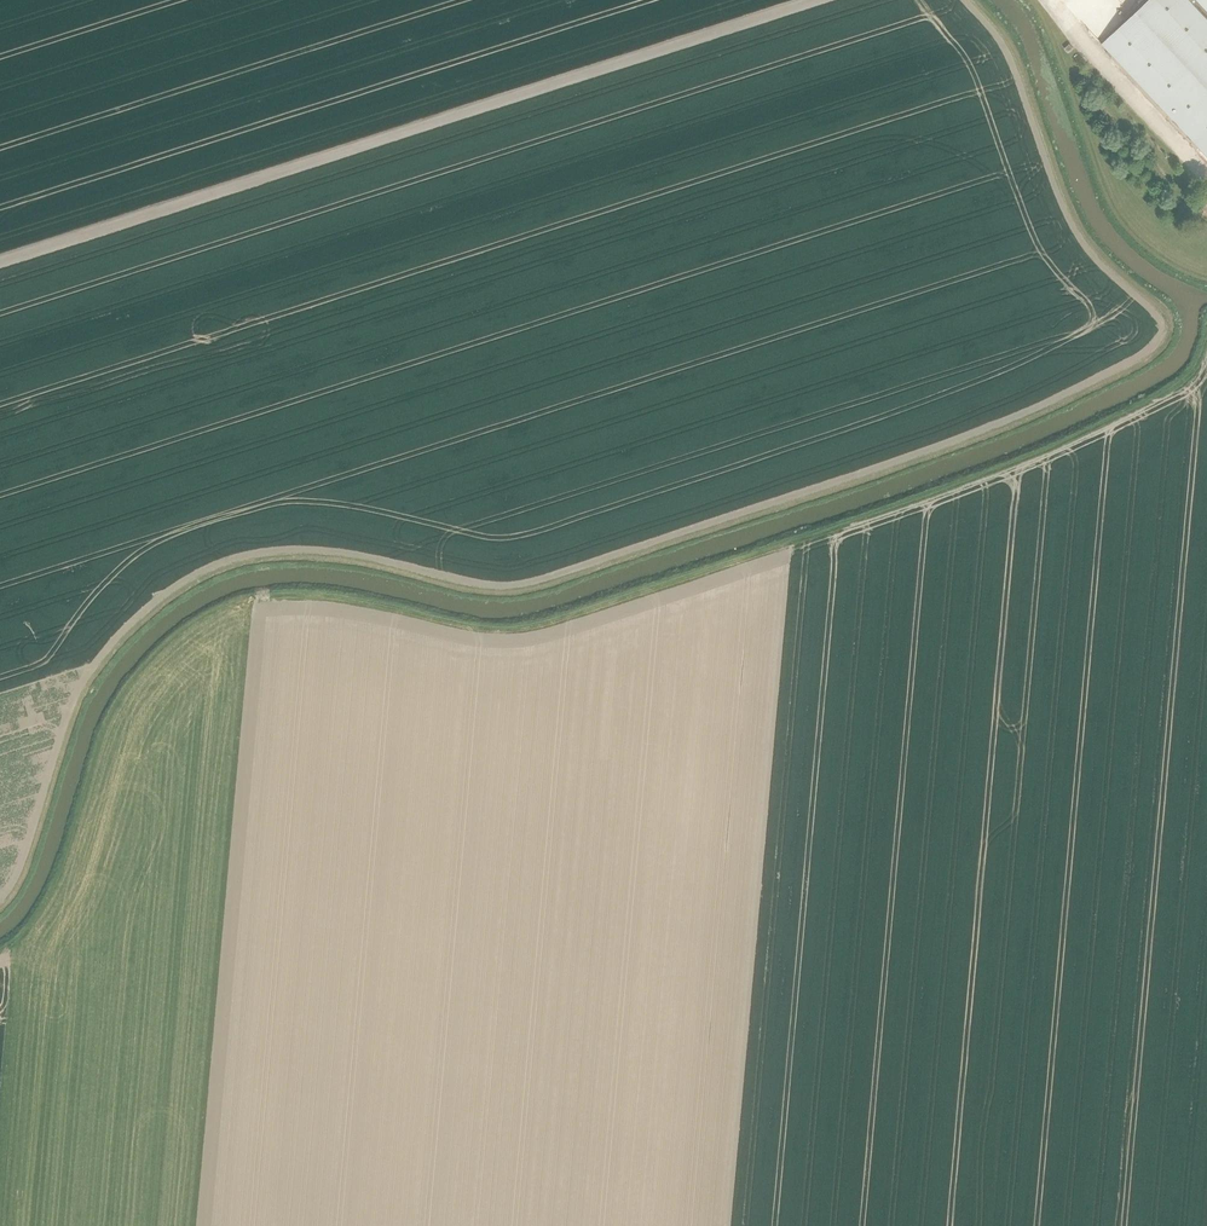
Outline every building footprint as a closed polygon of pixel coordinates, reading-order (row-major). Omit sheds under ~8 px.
[(1189,0),(1153,0),(1104,46),(1206,156),(1206,18),(1189,0)] [(1206,18),(1206,0),(1189,0),(1206,18)] [(1068,52),(1073,48),(1069,44),(1064,49),(1068,52)]
